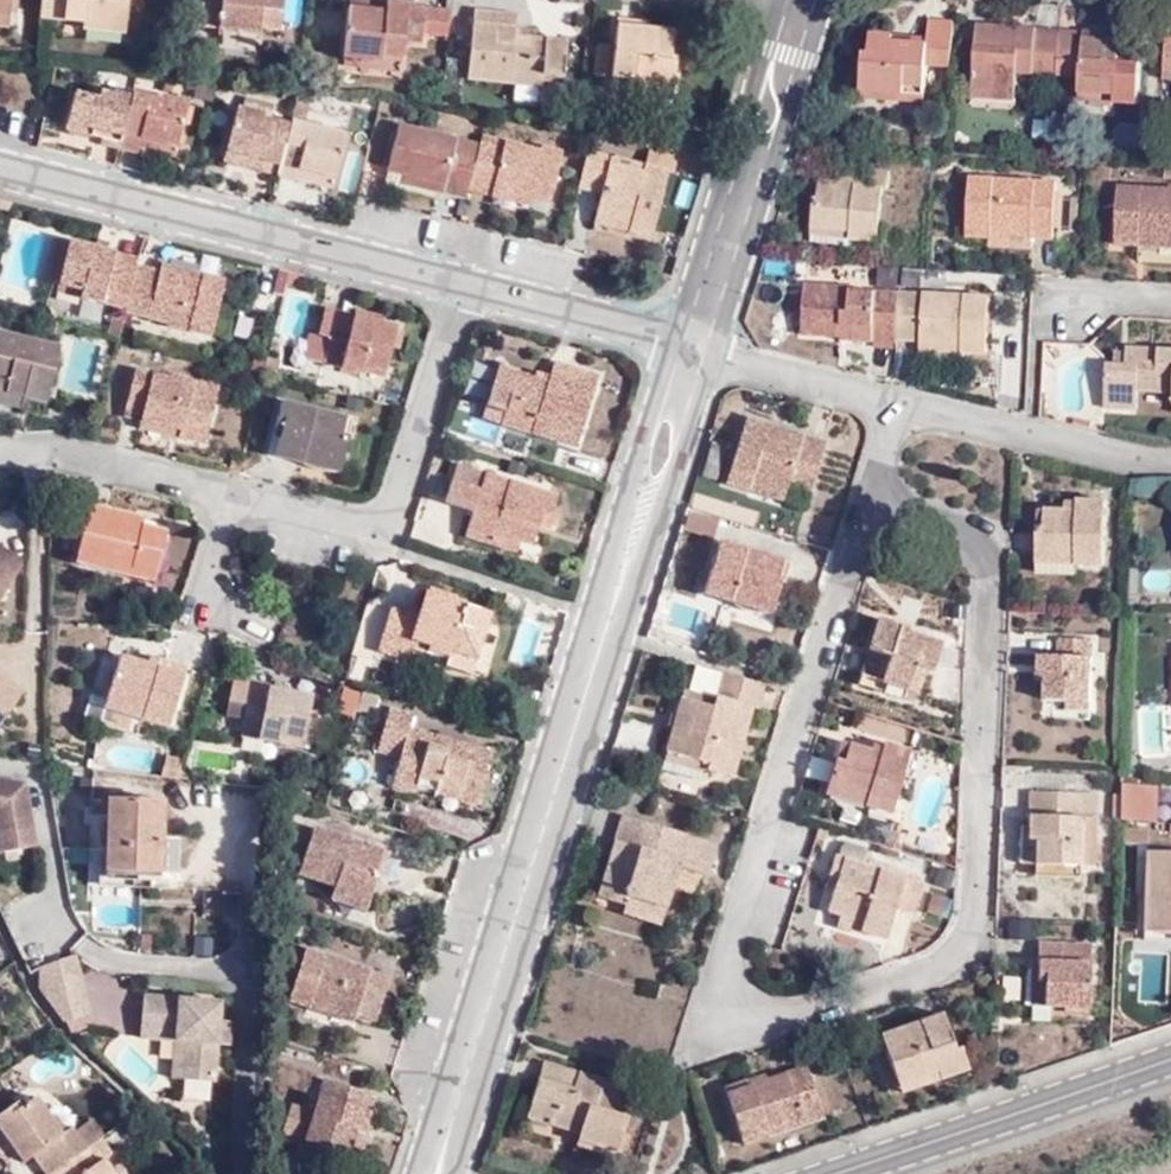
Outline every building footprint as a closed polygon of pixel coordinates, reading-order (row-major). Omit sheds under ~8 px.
[(41,18),(83,22),(83,30),(124,36),(128,0),(43,0),(41,18)] [(285,0),(205,0),(204,26),(264,31),(263,26),(284,27),(285,0)] [(430,5),(411,4),(411,0),(390,0),(389,9),(353,5),(348,60),(390,63),(388,52),(405,52),(404,35),(427,36),(430,5)] [(565,71),(568,35),(519,30),(521,8),(474,5),(468,76),(549,84),(550,70),(565,71)] [(895,47),(895,41),(895,36),(871,34),(869,54),(864,54),(862,93),(907,95),(907,88),(924,89),(926,67),(953,66),(957,21),(926,21),(925,42),(925,50),(895,47)] [(1016,72),(1055,74),(1057,34),(1036,33),(1036,26),(975,23),(971,98),(1015,100),(1016,72)] [(674,62),(674,29),(622,26),(616,73),(635,75),(634,86),(679,91),(683,63),(674,62)] [(1064,46),(1062,74),(1079,75),(1078,92),(1118,94),(1117,102),(1140,103),(1144,30),(1121,29),(1121,38),(1064,34),(1064,46)] [(124,45),(124,36),(83,30),(84,40),(124,45)] [(1162,78),(1170,78),(1170,33),(1165,33),(1162,78)] [(1064,34),(1057,34),(1055,74),(1062,74),(1064,46),(1064,34)] [(925,42),(895,41),(895,47),(925,50),(925,42)] [(608,72),(608,43),(599,42),(598,71),(608,72)] [(118,140),(128,94),(110,90),(109,95),(96,92),(95,98),(71,93),(63,129),(118,140)] [(1078,100),(1117,102),(1118,94),(1078,92),(1078,100)] [(155,99),(139,96),(128,131),(125,142),(173,153),(185,100),(157,93),(155,99)] [(118,140),(125,142),(128,131),(139,96),(128,94),(118,140)] [(254,171),(282,178),(296,122),(296,120),(288,119),(285,129),(258,122),(260,115),(234,108),(223,148),(258,157),(254,171)] [(286,121),(260,115),(258,122),(285,129),(286,121)] [(296,122),(282,178),(297,182),(300,170),(335,180),(347,134),(296,120),(296,122)] [(470,188),(480,145),(397,126),(384,186),(436,196),(435,191),(468,198),(470,188)] [(476,190),(489,141),(481,140),(480,145),(470,188),(476,190)] [(538,151),(489,141),(476,190),(497,195),(500,183),(552,195),(561,153),(539,147),(538,151)] [(220,162),(254,171),(258,157),(223,148),(220,162)] [(601,160),(603,153),(589,149),(579,188),(593,192),(601,160)] [(601,160),(593,192),(601,194),(597,211),(632,220),(630,233),(652,239),(668,172),(673,171),(676,153),(647,151),(644,163),(642,169),(601,160)] [(644,163),(603,153),(601,160),(642,169),(644,163)] [(855,188),(843,186),(821,184),(821,201),(814,201),(812,244),(854,247),(855,238),(879,238),(883,188),(888,188),(889,170),(856,168),(855,188)] [(843,168),(843,186),(855,188),(856,168),(843,168)] [(300,170),(297,182),(332,191),(335,180),(300,170)] [(995,232),(1046,234),(1056,233),(1057,184),(977,180),(972,238),(996,240),(995,232)] [(549,206),(552,195),(500,183),(497,195),(549,206)] [(1170,241),(1170,192),(1118,189),(1116,247),(1145,248),(1143,241),(1170,241)] [(632,220),(597,211),(594,224),(630,233),(632,220)] [(1046,242),(1046,234),(995,232),(996,240),(1046,242)] [(58,286),(68,243),(54,240),(44,282),(58,286)] [(1143,241),(1145,248),(1170,249),(1170,241),(1143,241)] [(125,311),(136,267),(113,263),(114,255),(68,243),(58,286),(81,292),(79,299),(125,311)] [(113,263),(136,267),(137,260),(114,255),(113,263)] [(135,316),(146,269),(136,267),(125,311),(124,314),(135,316)] [(287,274),(267,268),(260,294),(280,299),(284,284),(287,274)] [(196,281),(146,269),(135,316),(167,324),(165,332),(213,343),(228,281),(198,273),(196,281)] [(284,284),(295,287),(298,274),(288,271),(287,274),(284,284)] [(55,294),(79,299),(81,292),(58,286),(55,294)] [(897,341),(900,342),(903,292),(899,292),(899,295),(872,293),(872,298),(848,296),(847,289),(804,287),(803,335),(840,338),(841,344),(896,346),(897,341)] [(903,292),(900,342),(919,343),(919,361),(955,362),(955,355),(988,356),(990,297),(903,292)] [(329,336),(321,363),(362,374),(365,367),(386,374),(398,327),(328,309),(320,335),(329,336)] [(23,401),(46,407),(61,348),(0,333),(0,395),(23,401)] [(302,358),(321,363),(329,336),(320,335),(319,339),(308,336),(302,358)] [(1114,366),(1105,365),(1106,413),(1139,412),(1139,393),(1170,393),(1170,350),(1126,349),(1126,353),(1126,365),(1114,366)] [(1113,354),(1114,366),(1126,365),(1126,353),(1113,354)] [(264,364),(266,356),(253,354),(251,361),(264,364)] [(272,367),(275,359),(266,356),(264,364),(272,367)] [(262,373),(264,364),(251,361),(249,370),(262,373)] [(270,375),(272,367),(264,364),(262,373),(270,375)] [(502,411),(498,423),(578,447),(597,377),(552,365),(547,382),(498,367),(485,405),(502,411)] [(179,429),(177,438),(205,444),(219,387),(176,378),(176,380),(133,369),(121,415),(141,418),(179,429)] [(23,401),(0,395),(0,406),(20,411),(23,401)] [(277,459),(310,466),(312,460),(343,466),(352,431),(343,429),(345,417),(281,402),(273,439),(280,440),(277,459)] [(481,418),(498,423),(502,411),(485,405),(481,418)] [(137,428),(177,438),(179,429),(141,418),(137,428)] [(825,441),(802,434),(801,441),(767,431),(769,425),(746,418),(723,491),(742,497),(744,491),(783,502),(785,493),(808,499),(825,441)] [(801,441),(802,434),(769,425),(767,431),(801,441)] [(312,460),(310,466),(341,473),(343,466),(312,460)] [(556,494),(455,463),(445,497),(474,505),(464,535),(491,542),(494,530),(519,538),(532,542),(538,523),(550,527),(554,512),(551,512),(556,494)] [(1072,563),(1073,576),(1099,576),(1099,505),(1074,506),(1074,510),(1074,520),(1062,521),(1041,520),(1040,543),(1031,542),(1031,561),(1072,563)] [(132,519),(88,510),(77,559),(90,562),(88,570),(127,577),(131,565),(155,570),(161,534),(131,527),(132,519)] [(1074,520),(1074,510),(1062,510),(1062,521),(1074,520)] [(693,535),(698,517),(691,515),(682,531),(693,535)] [(713,522),(698,517),(693,535),(707,539),(713,522)] [(1030,521),(1031,542),(1040,543),(1041,520),(1030,521)] [(516,550),(519,538),(494,530),(491,542),(516,550)] [(791,564),(720,543),(703,594),(770,614),(779,584),(785,585),(791,564)] [(3,560),(8,552),(0,547),(0,559),(3,560)] [(0,559),(0,605),(2,606),(25,565),(23,562),(8,552),(3,560),(0,559)] [(1031,576),(1073,576),(1072,563),(1031,561),(1031,576)] [(489,617),(423,593),(415,617),(390,608),(376,650),(406,661),(414,644),(449,655),(445,666),(470,674),(489,617)] [(870,681),(900,692),(910,695),(918,668),(933,673),(943,645),(899,632),(900,627),(877,619),(867,650),(878,653),(870,681)] [(1093,652),(1061,649),(1061,665),(1041,665),(1041,683),(1046,683),(1046,711),(1092,712),(1093,652)] [(897,701),(900,692),(870,681),(878,653),(867,650),(854,687),(897,701)] [(799,657),(780,657),(779,667),(800,667),(799,657)] [(160,658),(154,672),(181,682),(187,669),(160,658)] [(181,682),(154,672),(120,660),(106,701),(145,719),(140,727),(164,736),(181,682)] [(758,709),(764,688),(723,674),(714,708),(684,700),(664,766),(705,778),(707,772),(731,779),(752,709),(758,709)] [(308,716),(310,698),(234,680),(226,717),(245,721),(240,740),(269,745),(271,736),(318,747),(324,718),(308,716)] [(145,719),(106,701),(102,712),(140,727),(145,719)] [(442,787),(477,798),(490,751),(426,734),(431,713),(414,708),(411,717),(389,711),(377,751),(402,758),(394,786),(418,793),(422,772),(444,778),(442,787)] [(896,807),(909,771),(917,746),(889,739),(883,752),(851,741),(838,781),(869,790),(866,797),(896,807)] [(917,746),(909,771),(920,775),(927,751),(917,746)] [(160,779),(176,781),(182,761),(165,758),(160,779)] [(473,810),(477,798),(442,787),(444,778),(422,772),(418,793),(473,810)] [(34,845),(23,782),(0,779),(0,852),(34,845)] [(1118,780),(1116,820),(1152,822),(1155,784),(1118,780)] [(864,803),(866,797),(869,790),(838,781),(834,794),(864,803)] [(1094,865),(1094,790),(1028,791),(1028,825),(1017,826),(1017,864),(1035,865),(1035,877),(1078,877),(1079,864),(1094,865)] [(160,805),(108,802),(102,891),(176,895),(180,839),(158,838),(160,805)] [(629,887),(667,900),(677,869),(704,877),(713,843),(623,816),(597,897),(623,906),(629,887)] [(332,896),(367,907),(376,875),(382,876),(391,854),(316,828),(297,880),(334,891),(332,896)] [(1144,851),(1143,933),(1170,933),(1170,852),(1144,851)] [(871,931),(869,938),(894,948),(903,918),(920,924),(933,892),(845,862),(837,882),(851,887),(845,901),(838,920),(871,931)] [(851,887),(837,882),(832,896),(845,901),(851,887)] [(658,925),(667,900),(629,887),(623,906),(621,914),(658,925)] [(364,919),(367,907),(332,896),(328,908),(364,919)] [(867,944),(869,938),(871,931),(838,920),(834,934),(867,944)] [(1090,1009),(1088,945),(1036,946),(1037,968),(1025,969),(1024,1004),(1044,1004),(1043,1010),(1090,1009)] [(396,977),(311,950),(294,997),(320,1006),(324,998),(385,1018),(396,977)] [(38,969),(41,968),(74,957),(73,954),(38,966),(38,969)] [(38,969),(38,981),(41,988),(47,1001),(65,1020),(87,1012),(74,957),(41,968),(38,969)] [(62,1021),(65,1020),(47,1001),(41,988),(38,981),(37,987),(62,1021)] [(182,1040),(179,1078),(213,1081),(219,1001),(142,995),(139,1028),(174,1031),(174,1039),(182,1040)] [(894,1098),(959,1073),(954,1053),(950,1054),(936,1014),(873,1037),(894,1098)] [(174,1031),(139,1028),(138,1037),(174,1039),(174,1031)] [(170,1078),(179,1078),(182,1040),(174,1039),(170,1078)] [(556,1053),(545,1092),(566,1098),(560,1111),(589,1122),(587,1135),(625,1145),(643,1088),(612,1078),(613,1070),(556,1053)] [(823,1116),(806,1071),(797,1074),(793,1068),(753,1083),(749,1076),(726,1085),(743,1141),(774,1130),(772,1124),(801,1113),(807,1125),(823,1116)] [(363,1132),(369,1119),(378,1095),(328,1077),(318,1110),(295,1102),(281,1128),(348,1153),(356,1130),(363,1132)] [(566,1098),(545,1092),(539,1113),(558,1121),(560,1111),(566,1098)] [(50,1173),(51,1173),(87,1150),(71,1129),(65,1133),(41,1099),(25,1109),(18,1105),(0,1119),(0,1124),(26,1157),(30,1164),(39,1159),(50,1173)] [(87,1150),(104,1138),(92,1118),(71,1129),(87,1150)] [(377,1121),(369,1119),(363,1132),(356,1130),(348,1153),(361,1159),(377,1121)] [(8,1164),(26,1157),(0,1124),(0,1155),(8,1164)] [(113,1154),(104,1138),(87,1150),(98,1166),(105,1160),(113,1154)] [(51,1173),(114,1173),(105,1160),(98,1166),(87,1150),(51,1173)]
